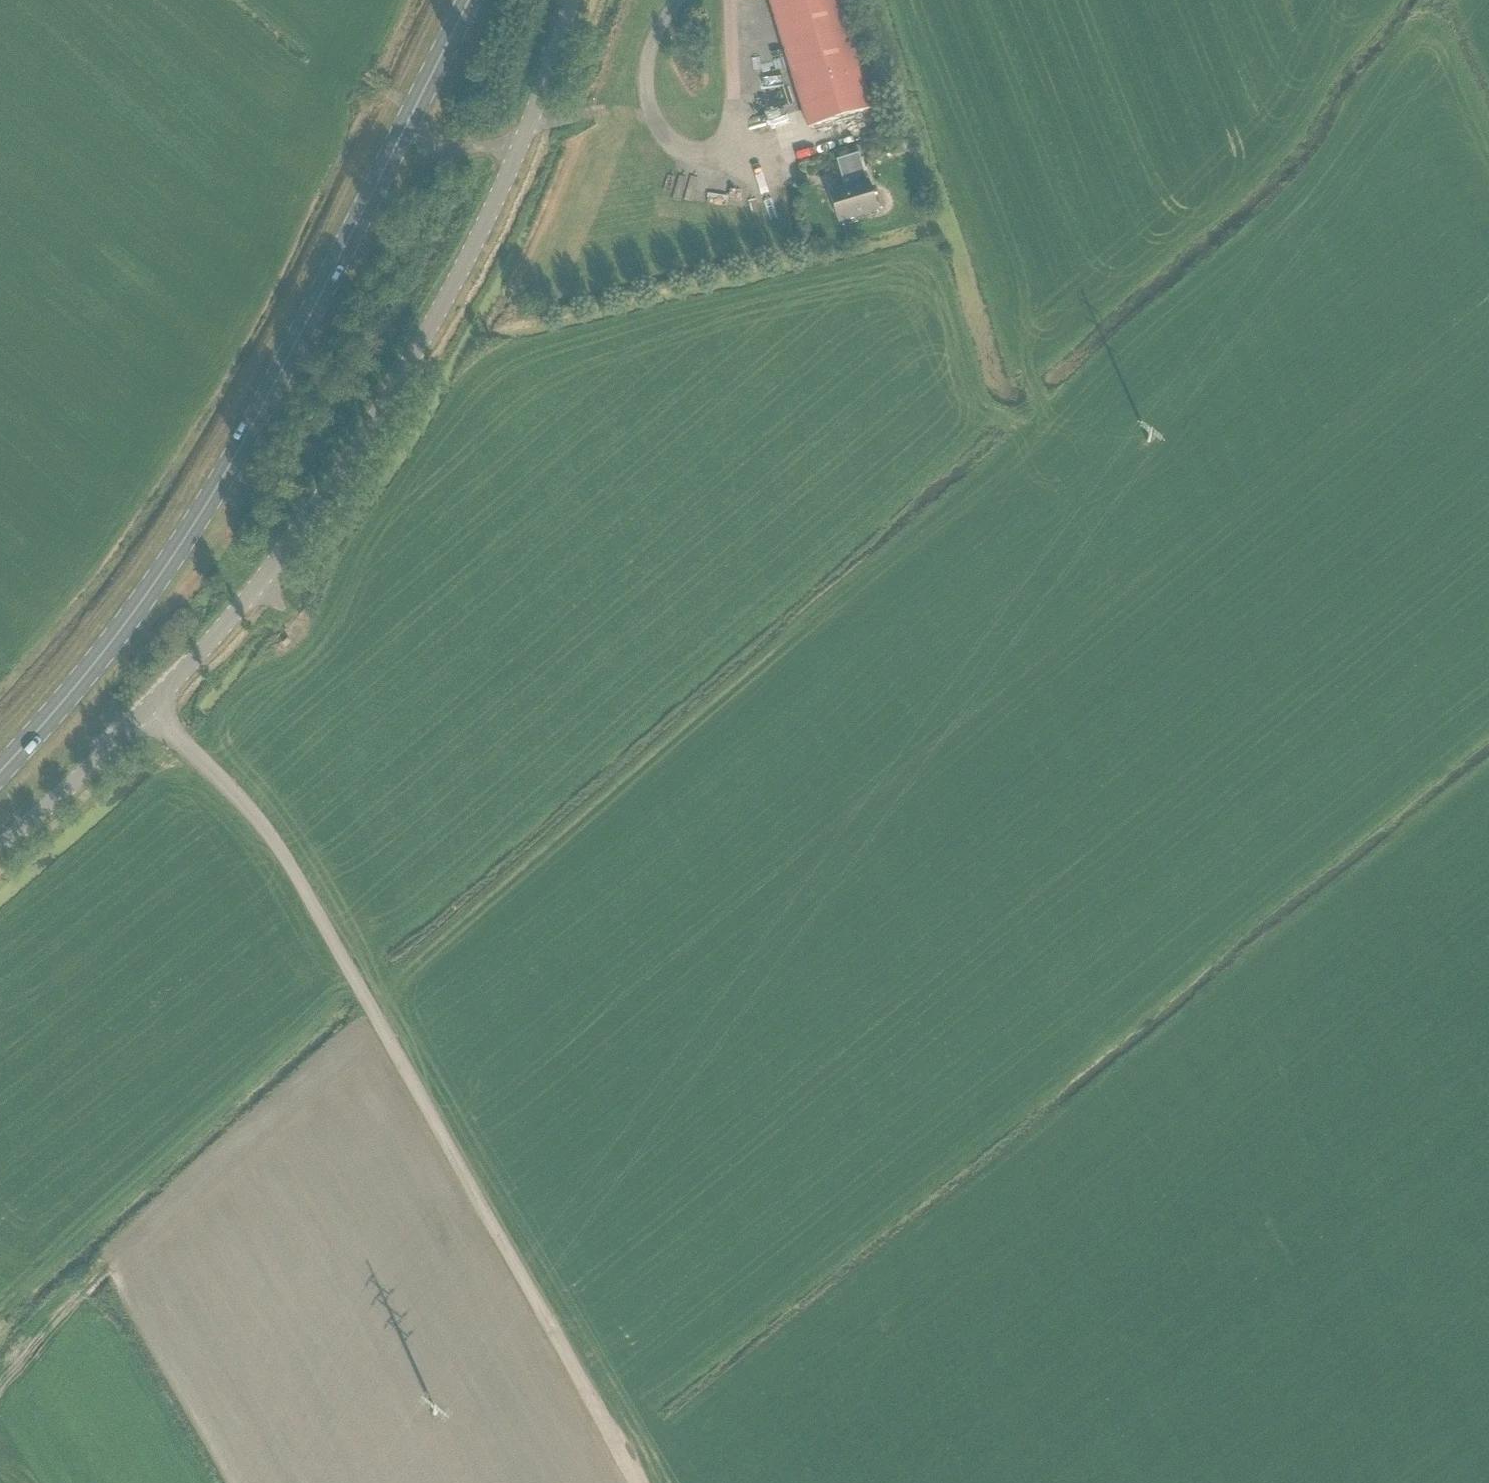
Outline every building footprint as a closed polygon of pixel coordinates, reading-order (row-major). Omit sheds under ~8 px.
[(872,109),(839,0),(769,0),(808,128),(872,109)] [(867,182),(859,153),(836,160),(845,189),(830,193),(839,221),(854,216),(854,218),(866,214),(865,213),(877,209),(868,182),(867,182)]
